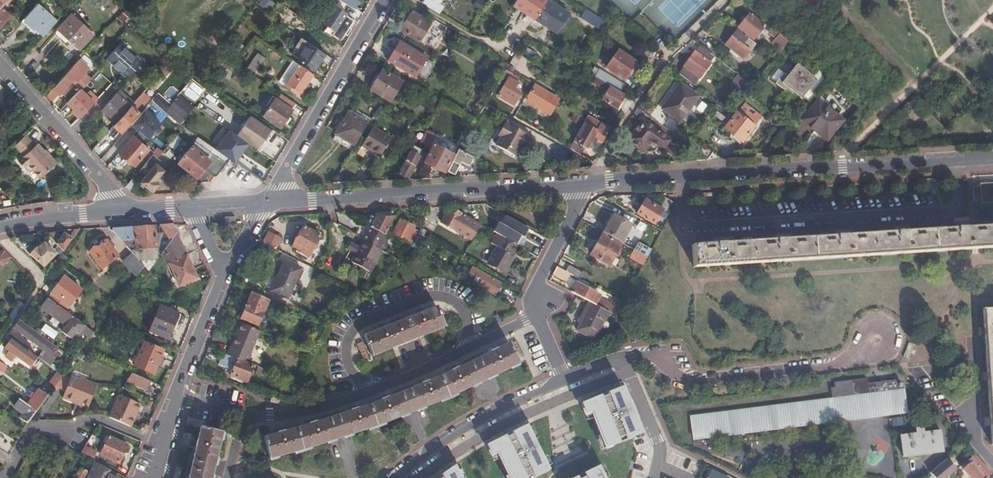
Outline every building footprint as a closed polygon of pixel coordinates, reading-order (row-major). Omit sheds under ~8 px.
[(9,0),(0,0),(0,10),(9,0)] [(342,1),(354,9),(359,0),(343,0),(342,1)] [(417,2),(421,4),(438,14),(444,4),(440,1),(440,0),(418,0),(417,2)] [(484,1),(483,0),(475,0),(472,5),(479,10),(484,1)] [(527,14),(535,19),(547,0),(516,0),(513,5),(527,14)] [(547,0),(535,19),(542,23),(557,33),(569,14),(547,0)] [(323,32),(331,38),(332,35),(334,30),(331,27),(334,22),(328,18),(335,7),(332,5),(321,22),(327,26),(323,32)] [(334,30),(332,35),(340,40),(353,21),(345,15),(346,13),(341,10),(335,7),(328,18),(334,22),(331,27),(334,30)] [(33,8),(20,23),(39,40),(52,25),(33,8)] [(293,13),(284,8),(276,21),(285,26),(293,13)] [(10,17),(3,11),(0,14),(0,28),(10,17)] [(599,31),(604,23),(585,11),(581,19),(599,31)] [(412,13),(399,32),(419,44),(430,25),(412,13)] [(749,14),(738,28),(753,40),(764,27),(749,14)] [(92,35),(70,15),(57,30),(79,50),(92,35)] [(779,52),(788,41),(772,28),(767,34),(773,39),(769,44),(779,52)] [(737,31),(726,44),(744,59),(755,45),(737,31)] [(312,69),(323,53),(306,42),(295,59),(312,69)] [(399,43),(387,61),(404,72),(416,53),(399,43)] [(133,58),(119,44),(106,58),(120,72),(119,73),(125,79),(141,62),(134,57),(133,58)] [(684,66),(679,72),(693,83),(698,77),(698,78),(710,63),(708,61),(711,57),(699,47),(695,52),(694,52),(690,49),(684,57),(688,59),(683,65),(684,66)] [(619,49),(606,67),(623,80),(636,62),(619,49)] [(239,54),(232,62),(252,76),(264,58),(257,53),(251,62),(239,54)] [(75,63),(51,91),(56,95),(58,97),(73,79),(77,82),(84,73),(86,72),(75,63)] [(300,93),(312,74),(298,65),(285,84),(300,93)] [(807,102),(825,80),(819,70),(812,77),(797,65),(786,77),(783,74),(776,83),(775,84),(789,96),(793,92),(800,98),(801,96),(807,102)] [(770,78),(776,83),(783,74),(777,70),(770,78)] [(598,71),(594,78),(607,85),(607,84),(609,81),(604,77),(605,74),(598,71)] [(382,72),(371,90),(390,102),(402,83),(382,72)] [(92,81),(84,73),(77,82),(74,85),(78,89),(66,103),(80,116),(92,101),(82,92),(92,81)] [(733,85),(744,94),(751,85),(740,77),(733,85)] [(607,85),(594,78),(592,81),(603,88),(607,85)] [(156,94),(150,102),(181,124),(195,104),(215,119),(225,105),(189,79),(171,105),(156,94)] [(499,98),(506,102),(513,106),(520,95),(513,91),(517,86),(509,81),(499,98)] [(155,90),(149,84),(133,102),(137,106),(145,96),(148,98),(155,90)] [(680,84),(662,109),(680,122),(699,97),(680,84)] [(535,87),(527,101),(551,115),(560,101),(535,87)] [(603,102),(617,110),(625,95),(612,88),(603,102)] [(51,91),(44,98),(44,99),(48,104),(56,95),(51,91)] [(130,106),(132,104),(118,91),(101,110),(115,123),(130,106)] [(291,110),(295,104),(279,93),(275,99),(274,99),(262,117),(280,128),(292,110),(291,110)] [(816,100),(800,120),(825,141),(842,121),(816,100)] [(744,104),(741,108),(757,120),(760,116),(744,104)] [(115,123),(112,126),(120,133),(138,113),(130,106),(115,123)] [(368,124),(370,119),(351,108),(348,113),(368,124)] [(757,120),(741,108),(737,114),(736,113),(723,129),(741,143),(754,127),(753,126),(757,120)] [(332,140),(351,151),(368,124),(348,113),(332,140)] [(250,115),(235,136),(248,145),(257,151),(272,131),(250,115)] [(589,118),(575,141),(588,148),(594,138),(602,142),(609,130),(589,118)] [(505,133),(498,146),(517,156),(522,147),(525,149),(528,143),(532,136),(507,122),(502,132),(505,133)] [(661,152),(668,141),(656,132),(642,122),(627,141),(645,154),(653,153),(656,149),(661,152)] [(93,137),(98,142),(108,131),(102,126),(93,137)] [(668,141),(673,135),(661,126),(656,132),(668,141)] [(372,127),(361,145),(379,156),(389,138),(372,127)] [(428,131),(421,143),(431,148),(437,136),(428,131)] [(24,134),(13,145),(23,154),(18,160),(25,166),(28,163),(41,175),(57,159),(48,150),(47,152),(43,148),(36,141),(34,143),(24,134)] [(176,149),(181,138),(175,135),(169,146),(176,149)] [(248,145),(235,136),(226,148),(233,153),(230,157),(237,162),(248,145)] [(437,136),(433,145),(434,145),(424,163),(444,174),(454,156),(441,149),(445,142),(437,136)] [(148,150),(132,137),(118,153),(134,167),(148,150)] [(225,163),(194,142),(177,163),(197,180),(198,180),(201,182),(209,181),(213,176),(214,177),(216,176),(225,163)] [(415,144),(399,173),(409,178),(424,149),(415,144)] [(470,164),(473,159),(459,150),(447,171),(454,175),(462,160),(470,164)] [(149,158),(139,170),(143,174),(141,177),(143,179),(140,183),(151,192),(156,186),(153,183),(163,171),(162,170),(166,166),(158,159),(154,163),(149,158)] [(246,189),(254,179),(250,176),(242,186),(246,189)] [(133,177),(124,187),(129,192),(136,184),(135,182),(136,181),(133,177)] [(980,185),(980,187),(973,188),(974,202),(981,202),(981,204),(992,203),(992,184),(980,185)] [(662,197),(656,206),(665,212),(671,203),(662,197)] [(656,206),(646,200),(638,214),(654,224),(660,215),(666,218),(668,214),(665,212),(656,206)] [(532,237),(535,234),(521,226),(491,208),(483,222),(515,240),(521,230),(532,237)] [(475,233),(479,225),(463,215),(456,211),(448,212),(441,223),(455,230),(458,224),(475,233)] [(612,214),(603,231),(622,241),(631,224),(612,214)] [(384,235),(394,217),(374,218),(370,227),(384,235)] [(417,234),(418,232),(413,229),(414,226),(398,218),(391,232),(412,244),(417,234)] [(693,267),(798,260),(904,254),(992,248),(992,225),(968,227),(968,222),(953,222),(953,228),(908,231),(908,225),(892,226),(892,232),(847,234),(847,229),(833,230),(832,235),(788,238),(788,233),(772,234),(772,239),(728,242),(728,237),(713,238),(713,243),(691,245),(692,252),(684,252),(684,261),(692,261),(693,267)] [(178,230),(174,224),(172,223),(159,224),(170,241),(175,234),(178,230)] [(157,253),(154,225),(138,227),(134,227),(136,239),(132,240),(133,246),(135,246),(136,254),(139,255),(157,253)] [(72,239),(81,227),(77,227),(75,227),(68,237),(72,239)] [(113,230),(110,230),(133,254),(134,254),(133,246),(132,240),(136,239),(134,227),(133,228),(113,230)] [(304,227),(293,245),(298,248),(296,251),(308,258),(320,237),(304,227)] [(384,235),(370,227),(362,241),(381,251),(389,238),(384,235)] [(63,251),(72,239),(68,237),(64,233),(61,237),(56,233),(46,235),(63,251)] [(269,233),(263,244),(275,250),(281,239),(269,233)] [(196,278),(175,234),(170,241),(163,251),(179,287),(196,278)] [(620,243),(603,234),(592,254),(610,263),(620,243)] [(493,259),(510,269),(515,259),(513,258),(519,247),(498,235),(492,247),(498,250),(493,259)] [(107,241),(90,253),(102,269),(118,257),(107,241)] [(381,251),(362,241),(359,248),(352,245),(349,251),(355,254),(351,263),(370,273),(381,251)] [(36,247),(30,254),(43,267),(55,255),(43,243),(38,248),(36,247)] [(644,262),(648,255),(635,248),(632,255),(644,262)] [(1,269),(13,257),(5,249),(0,251),(0,269),(1,269)] [(124,263),(136,276),(144,265),(137,258),(134,254),(133,254),(124,263)] [(137,258),(144,265),(148,270),(155,262),(151,257),(142,258),(137,258)] [(507,275),(510,269),(493,259),(490,266),(507,275)] [(283,262),(271,291),(288,298),(300,270),(283,262)] [(567,272),(570,273),(580,278),(583,272),(570,265),(567,272)] [(567,272),(557,267),(553,275),(565,281),(570,273),(567,272)] [(469,273),(470,272),(464,268),(459,276),(465,280),(469,273)] [(472,268),(470,272),(469,273),(482,280),(479,286),(494,295),(500,284),(472,268)] [(64,278),(48,299),(65,311),(80,291),(64,278)] [(572,292),(577,295),(589,300),(595,304),(599,297),(601,294),(577,282),(572,292)] [(272,302),(252,292),(240,318),(262,329),(265,323),(259,321),(267,305),(270,307),(272,302)] [(504,295),(501,299),(510,304),(512,299),(504,295)] [(609,311),(612,312),(615,306),(599,297),(595,304),(609,311)] [(612,312),(615,313),(623,300),(619,298),(615,306),(612,312)] [(41,308),(66,327),(63,331),(64,334),(68,338),(71,337),(76,331),(79,333),(80,331),(90,338),(94,333),(84,325),(65,311),(48,299),(41,308)] [(595,304),(589,300),(583,311),(586,312),(577,330),(594,338),(609,311),(595,304)] [(159,306),(149,331),(165,338),(172,323),(176,325),(181,315),(159,306)] [(436,307),(364,336),(372,355),(444,327),(436,307)] [(983,309),(984,328),(979,329),(979,337),(984,337),(987,373),(982,373),(982,381),(987,381),(990,417),(984,417),(985,425),(990,425),(991,444),(992,444),(992,308),(983,309)] [(60,356),(63,352),(19,320),(13,327),(44,350),(41,354),(40,353),(37,357),(46,364),(54,352),(60,356)] [(250,354),(259,331),(241,324),(236,333),(239,334),(233,348),(232,347),(228,356),(248,363),(251,354),(250,354)] [(7,336),(26,350),(31,344),(12,330),(7,336)] [(10,340),(4,348),(9,352),(6,357),(11,361),(15,356),(30,367),(37,358),(28,351),(27,352),(10,340)] [(143,343),(133,366),(153,374),(163,351),(143,343)] [(284,432),(263,437),(269,459),(325,443),(368,429),(379,425),(414,411),(450,396),(481,382),(517,364),(508,344),(461,367),(430,381),(401,393),(372,404),(353,411),(316,422),(284,432)] [(228,356),(224,354),(220,365),(233,370),(231,376),(247,382),(251,372),(254,365),(248,363),(228,356)] [(251,372),(270,379),(272,372),(254,365),(251,372)] [(49,382),(54,386),(62,376),(56,372),(49,382)] [(271,391),(278,374),(272,372),(270,379),(266,389),(271,391)] [(146,389),(150,382),(131,373),(122,388),(127,391),(131,383),(146,389)] [(61,397),(74,403),(75,400),(81,403),(88,406),(96,386),(71,375),(61,397)] [(745,409),(690,416),(692,439),(906,412),(903,389),(899,390),(897,380),(830,388),(831,398),(745,409)] [(622,386),(624,390),(626,389),(624,384),(593,396),(594,398),(622,386)] [(624,390),(622,386),(594,398),(581,403),(585,414),(592,411),(594,418),(606,447),(619,442),(618,438),(625,435),(626,439),(641,433),(624,390)] [(27,405),(35,411),(47,395),(39,389),(27,405)] [(110,418),(131,427),(135,417),(133,416),(136,412),(137,412),(140,404),(120,395),(110,418)] [(25,412),(19,420),(26,424),(35,411),(27,405),(20,400),(15,405),(25,412)] [(594,418),(592,411),(585,414),(587,420),(594,418)] [(527,425),(535,442),(537,441),(533,433),(535,432),(531,423),(528,424),(528,422),(498,437),(499,438),(527,425)] [(527,425),(499,438),(486,445),(491,455),(498,452),(500,458),(510,477),(526,477),(533,474),(534,477),(549,470),(535,442),(527,425)] [(188,477),(210,477),(221,433),(201,428),(188,477)] [(940,430),(901,435),(903,456),(942,451),(940,430)] [(108,437),(100,455),(118,463),(126,445),(108,437)] [(96,452),(83,446),(80,452),(93,458),(96,452)] [(500,458),(498,452),(491,455),(494,461),(500,458)] [(974,455),(968,460),(970,462),(962,469),(970,477),(985,477),(990,474),(974,455)] [(93,460),(89,471),(96,474),(101,464),(93,460)] [(924,477),(938,477),(951,467),(945,460),(924,477)] [(457,471),(461,477),(468,477),(463,468),(464,467),(462,462),(454,465),(439,475),(441,477),(457,471)] [(111,469),(101,464),(96,474),(95,475),(101,477),(107,477),(109,474),(111,469)] [(598,466),(584,473),(585,477),(583,477),(604,477),(598,466)] [(76,477),(84,477),(87,471),(81,468),(76,477)]
